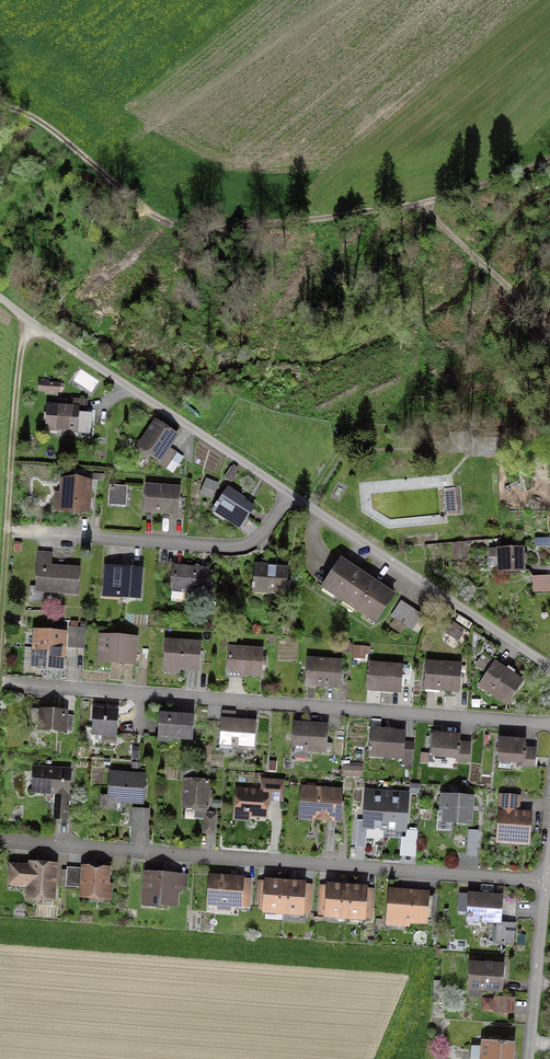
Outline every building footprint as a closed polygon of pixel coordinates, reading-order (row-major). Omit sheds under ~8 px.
[(61,383),(39,381),(38,392),(60,394),(61,383)] [(49,405),(48,429),(85,431),(87,400),(73,399),(72,406),(49,405)] [(174,438),(153,425),(138,448),(159,462),(174,438)] [(230,468),(224,478),(232,483),(238,472),(230,468)] [(59,509),(86,511),(88,483),(62,481),(59,509)] [(217,486),(206,481),(200,494),(211,499),(217,486)] [(112,487),(110,505),(124,506),(125,488),(112,487)] [(143,513),(177,516),(179,491),(144,488),(143,513)] [(447,515),(457,515),(455,488),(445,489),(447,515)] [(240,525),(250,509),(225,492),(215,508),(240,525)] [(455,558),(466,558),(466,544),(455,544),(455,558)] [(499,572),(522,571),(521,549),(498,550),(499,572)] [(376,622),(393,597),(368,580),(341,561),(324,586),(376,622)] [(38,588),(76,591),(77,571),(39,568),(38,588)] [(105,569),(103,597),(134,599),(136,571),(105,569)] [(207,572),(173,569),(171,588),(206,591),(207,572)] [(282,571),(255,569),(253,591),(280,593),(282,571)] [(532,576),(532,593),(548,593),(548,576),(532,576)] [(403,603),(393,617),(411,630),(421,616),(403,603)] [(453,625),(447,631),(457,640),(462,633),(453,625)] [(69,646),(74,647),(81,647),(85,647),(85,629),(70,628),(69,646)] [(64,649),(65,634),(36,632),(34,668),(63,670),(64,654),(64,649)] [(130,662),(134,662),(135,639),(100,637),(99,661),(130,662)] [(166,667),(199,670),(201,646),(168,643),(166,667)] [(231,675),(263,678),(265,653),(233,650),(231,675)] [(341,660),(307,658),(304,687),(339,690),(341,660)] [(460,665),(426,661),(423,690),(457,693),(460,665)] [(403,665),(369,662),(366,692),(400,695),(403,665)] [(522,682),(496,664),(480,687),(506,705),(522,682)] [(41,730),(71,733),(72,719),(65,718),(65,713),(43,711),(41,730)] [(93,733),(103,734),(102,745),(115,746),(117,714),(95,712),(93,733)] [(191,735),(191,714),(159,714),(159,735),(191,735)] [(254,743),(255,722),(223,720),(222,742),(254,743)] [(327,725),(293,723),(291,752),(325,754),(327,725)] [(402,731),(370,728),(368,756),(400,759),(402,731)] [(459,736),(432,734),(431,755),(456,756),(455,762),(467,763),(468,749),(458,749),(459,736)] [(526,744),(500,743),(499,763),(523,765),(523,770),(535,771),(535,758),(526,757),(526,744)] [(67,771),(33,770),(32,792),(66,793),(67,771)] [(140,776),(111,775),(111,799),(139,799),(140,776)] [(206,782),(185,781),(184,808),(194,808),(194,818),(205,818),(205,815),(206,782)] [(266,803),(266,800),(283,801),(284,782),(263,781),(262,796),(240,794),(239,813),(265,814),(266,803)] [(339,792),(303,792),(303,811),(315,811),(315,818),(339,818),(339,792)] [(408,806),(408,794),(365,792),(364,803),(363,828),(385,829),(406,830),(408,806)] [(518,797),(500,796),(496,844),(529,847),(532,812),(517,811),(518,797)] [(468,823),(470,799),(442,797),(441,807),(446,807),(445,820),(468,823)] [(147,812),(136,811),(135,827),(146,828),(147,812)] [(215,816),(205,815),(205,818),(204,832),(213,833),(215,816)] [(52,899),(53,865),(28,864),(27,867),(11,867),(10,886),(27,887),(27,898),(52,899)] [(82,870),(81,896),(105,896),(106,871),(82,870)] [(179,904),(180,878),(145,877),(144,903),(179,904)] [(238,880),(212,879),(212,902),(238,902),(238,880)] [(284,884),(268,882),(266,909),(304,913),(306,886),(292,885),(284,884)] [(343,889),(321,887),(319,912),(371,917),(373,891),(351,890),(343,889)] [(433,920),(434,894),(392,893),(392,918),(433,920)] [(501,895),(468,893),(466,922),(499,924),(501,895)] [(516,927),(505,926),(504,943),(514,944),(516,927)] [(469,962),(468,992),(502,994),(504,964),(469,962)] [(514,999),(494,998),(494,1011),(514,1012),(514,999)] [(513,1044),(484,1043),(483,1058),(512,1058),(513,1044)]
